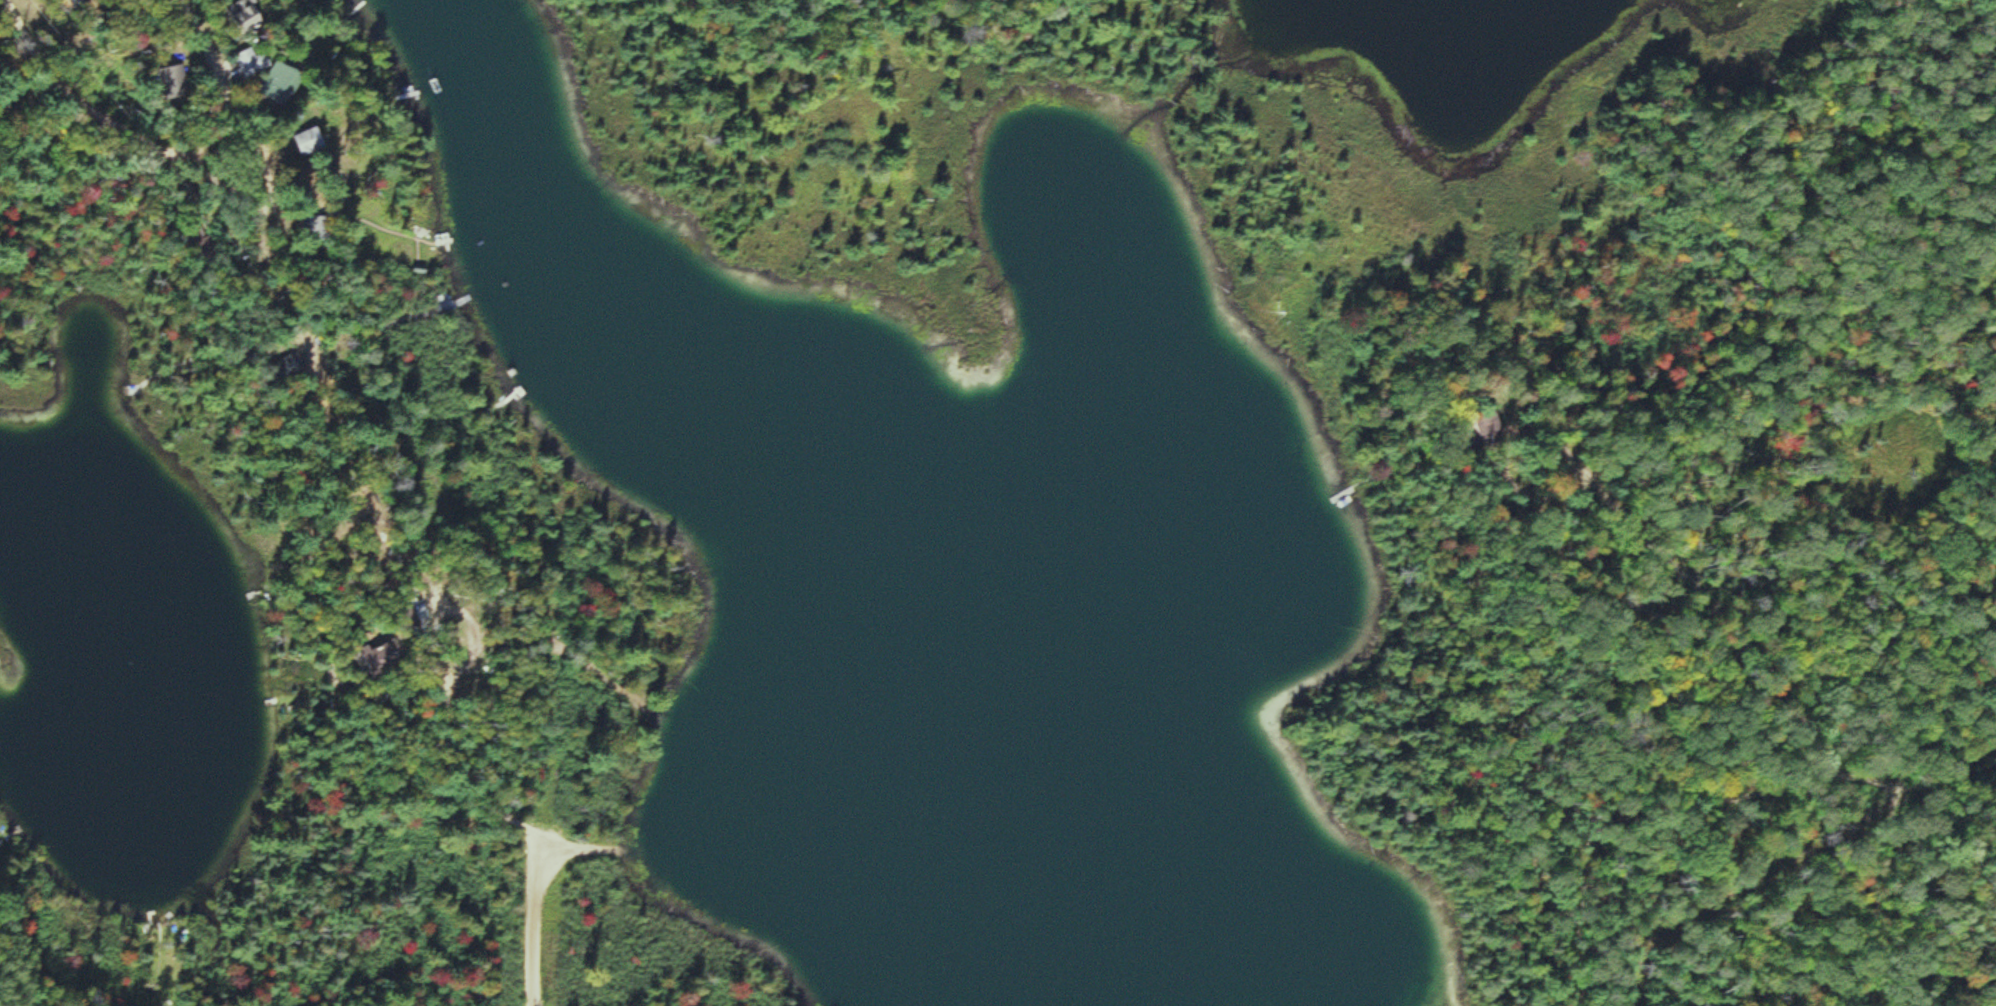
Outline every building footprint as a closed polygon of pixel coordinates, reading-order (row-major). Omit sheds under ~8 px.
[(86,10),(96,0),(75,0),(86,10)] [(245,34),(269,20),(258,0),(244,0),(231,8),(245,34)] [(269,51),(260,56),(255,46),(237,55),(248,77),(276,64),(269,51)] [(263,91),(290,106),(308,74),(281,58),(263,91)] [(161,71),(169,101),(192,95),(184,65),(161,71)] [(300,132),(306,154),(332,146),(326,125),(300,132)] [(209,236),(202,221),(184,229),(190,244),(209,236)] [(294,351),(306,368),(284,384),(271,367),(294,351)] [(1500,409),(1477,414),(1484,446),(1507,440),(1500,409)] [(362,515),(382,512),(380,495),(360,497),(362,515)]
